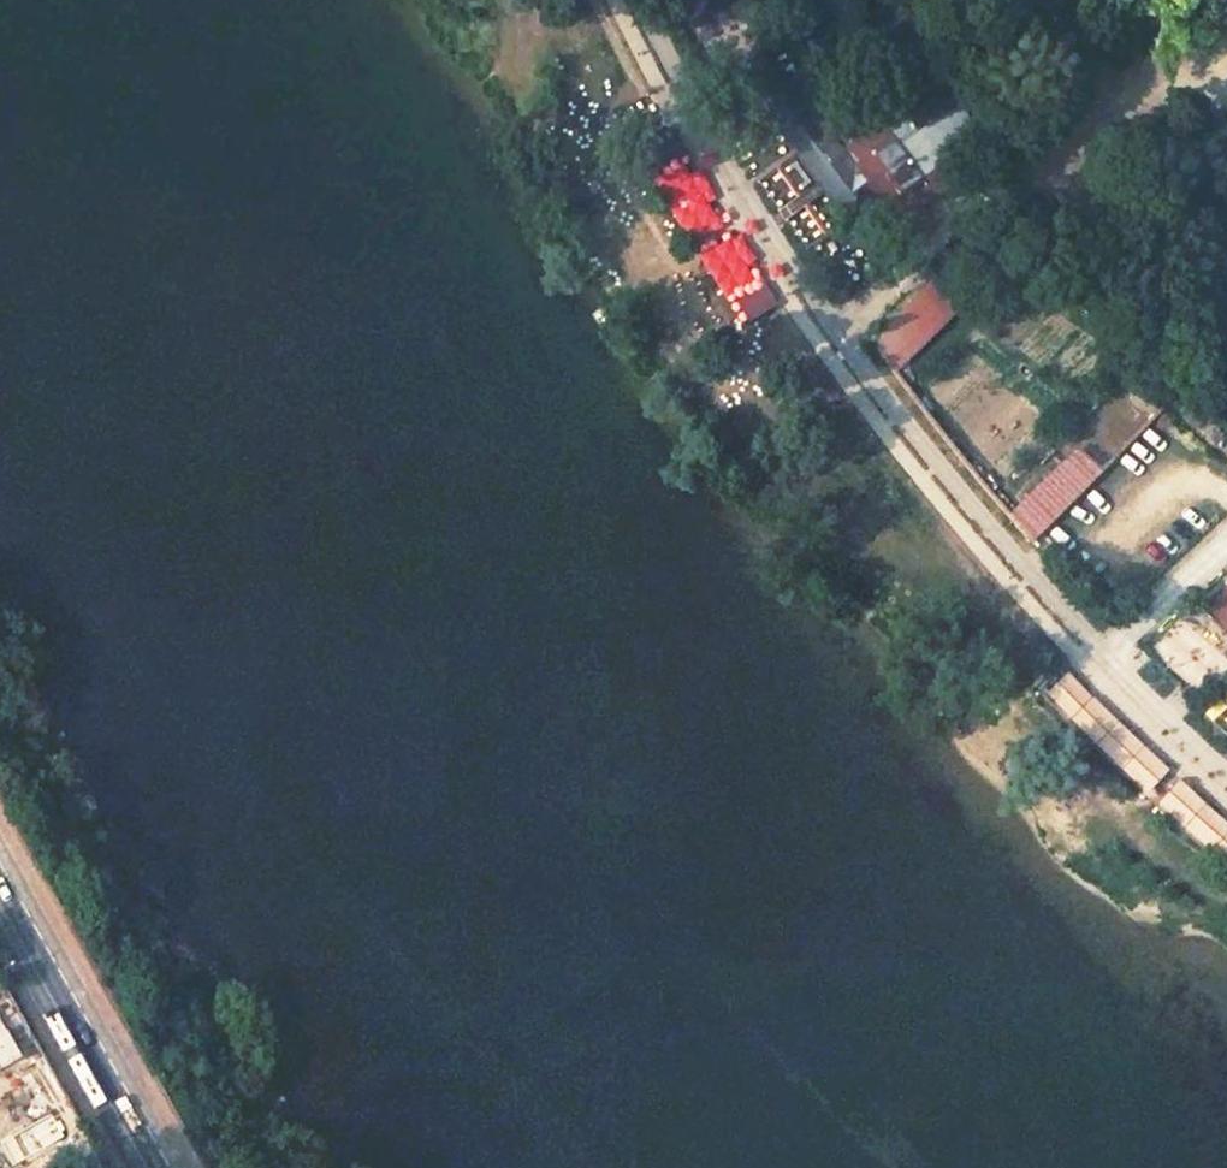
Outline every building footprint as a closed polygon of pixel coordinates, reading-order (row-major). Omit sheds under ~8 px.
[(894,0),(841,0),(889,88),(902,111),(881,127),(879,123),(858,138),(832,157),(812,172),(808,176),(856,244),(983,151),(974,135),(1004,114),(984,84),(974,90),(949,52),(929,65),(894,0)] [(820,141),(770,70),(749,85),(799,156),(820,141)] [(832,157),(820,141),(799,156),(812,172),(832,157)] [(681,241),(720,226),(694,159),(654,175),(681,241)] [(742,316),(772,299),(734,232),(694,254),(720,301),(730,295),(742,316)] [(947,302),(924,282),(869,339),(887,363),(947,302)] [(1074,500),(1054,478),(1009,518),(1030,543),(1074,500)] [(1226,629),(1226,590),(1207,611),(1226,629)] [(1077,685),(1055,709),(1226,869),(1226,825),(1077,685)] [(51,1068),(9,1091),(27,1123),(69,1100),(51,1068)] [(69,1100),(27,1123),(37,1141),(80,1120),(69,1100)]
